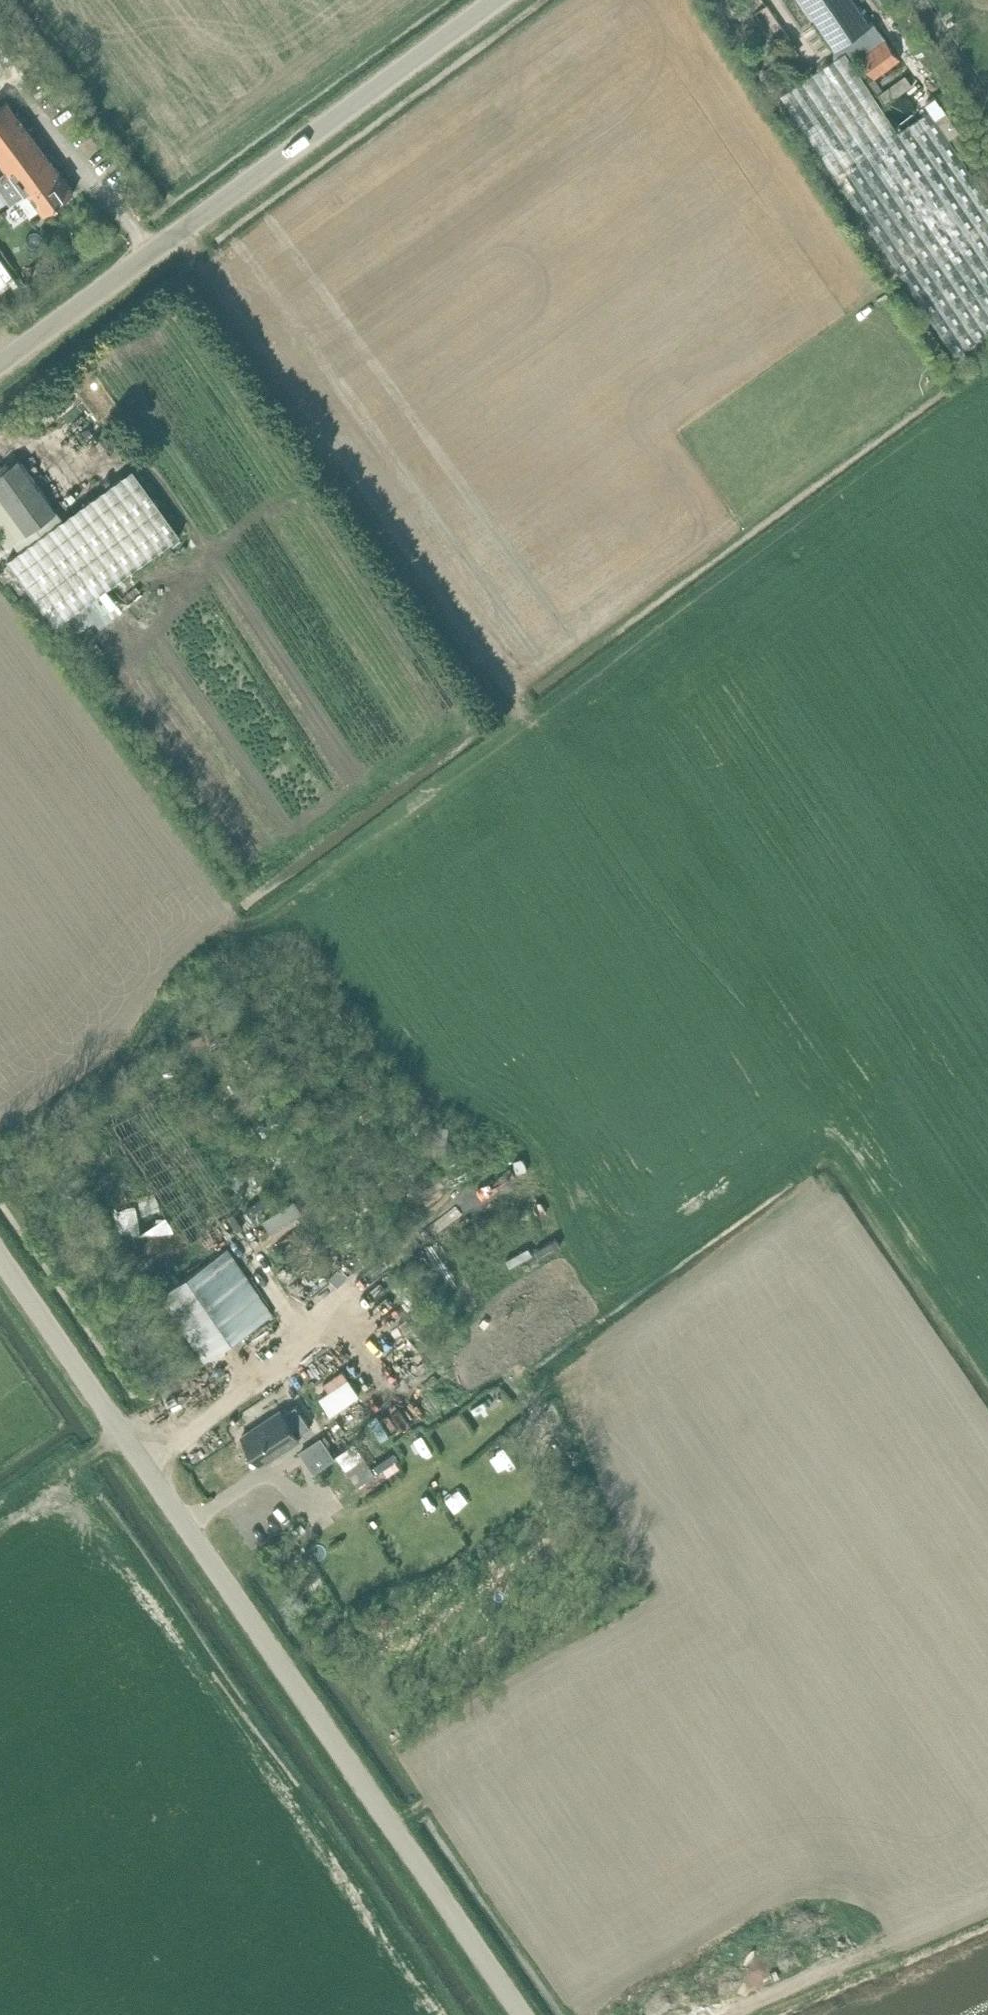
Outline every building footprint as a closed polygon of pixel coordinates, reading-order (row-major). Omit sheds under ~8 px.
[(875,97),(874,95),(883,89),(875,78),(900,59),(885,38),(884,39),(872,23),(871,24),(854,0),(800,0),(834,49),(833,59),(780,95),(954,354),(987,331),(987,196),(949,138),(930,109),(898,131),(882,107),(875,97)] [(906,74),(875,97),(882,107),(913,85),(906,74)] [(946,99),(930,109),(949,138),(965,127),(946,99)] [(0,177),(0,188),(12,204),(19,198),(19,199),(31,216),(41,209),(45,213),(75,191),(39,143),(8,101),(0,107),(0,163),(7,172),(0,177)] [(47,497),(19,459),(0,472),(0,537),(7,547),(57,512),(47,497)] [(133,468),(8,559),(55,625),(181,534),(133,468)] [(227,1248),(160,1295),(205,1360),(273,1313),(227,1248)] [(281,1410),(242,1436),(261,1464),(300,1439),(295,1433),(307,1425),(309,1427),(310,1426),(296,1405),(283,1414),(281,1410)] [(321,1437),(301,1451),(315,1471),(335,1457),(321,1437)] [(355,1442),(337,1454),(359,1484),(376,1472),(355,1442)]
